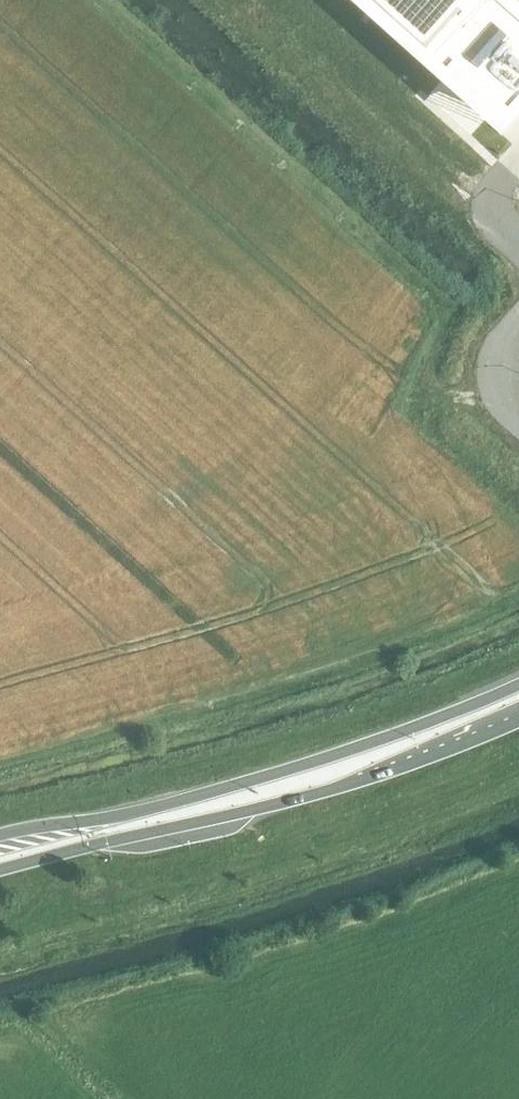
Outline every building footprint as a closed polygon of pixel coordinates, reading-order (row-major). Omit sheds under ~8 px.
[(393,37),(398,31),(446,74),(448,71),(451,69),(503,115),(504,115),(518,98),(518,18),(499,0),(352,0),(393,37)]
